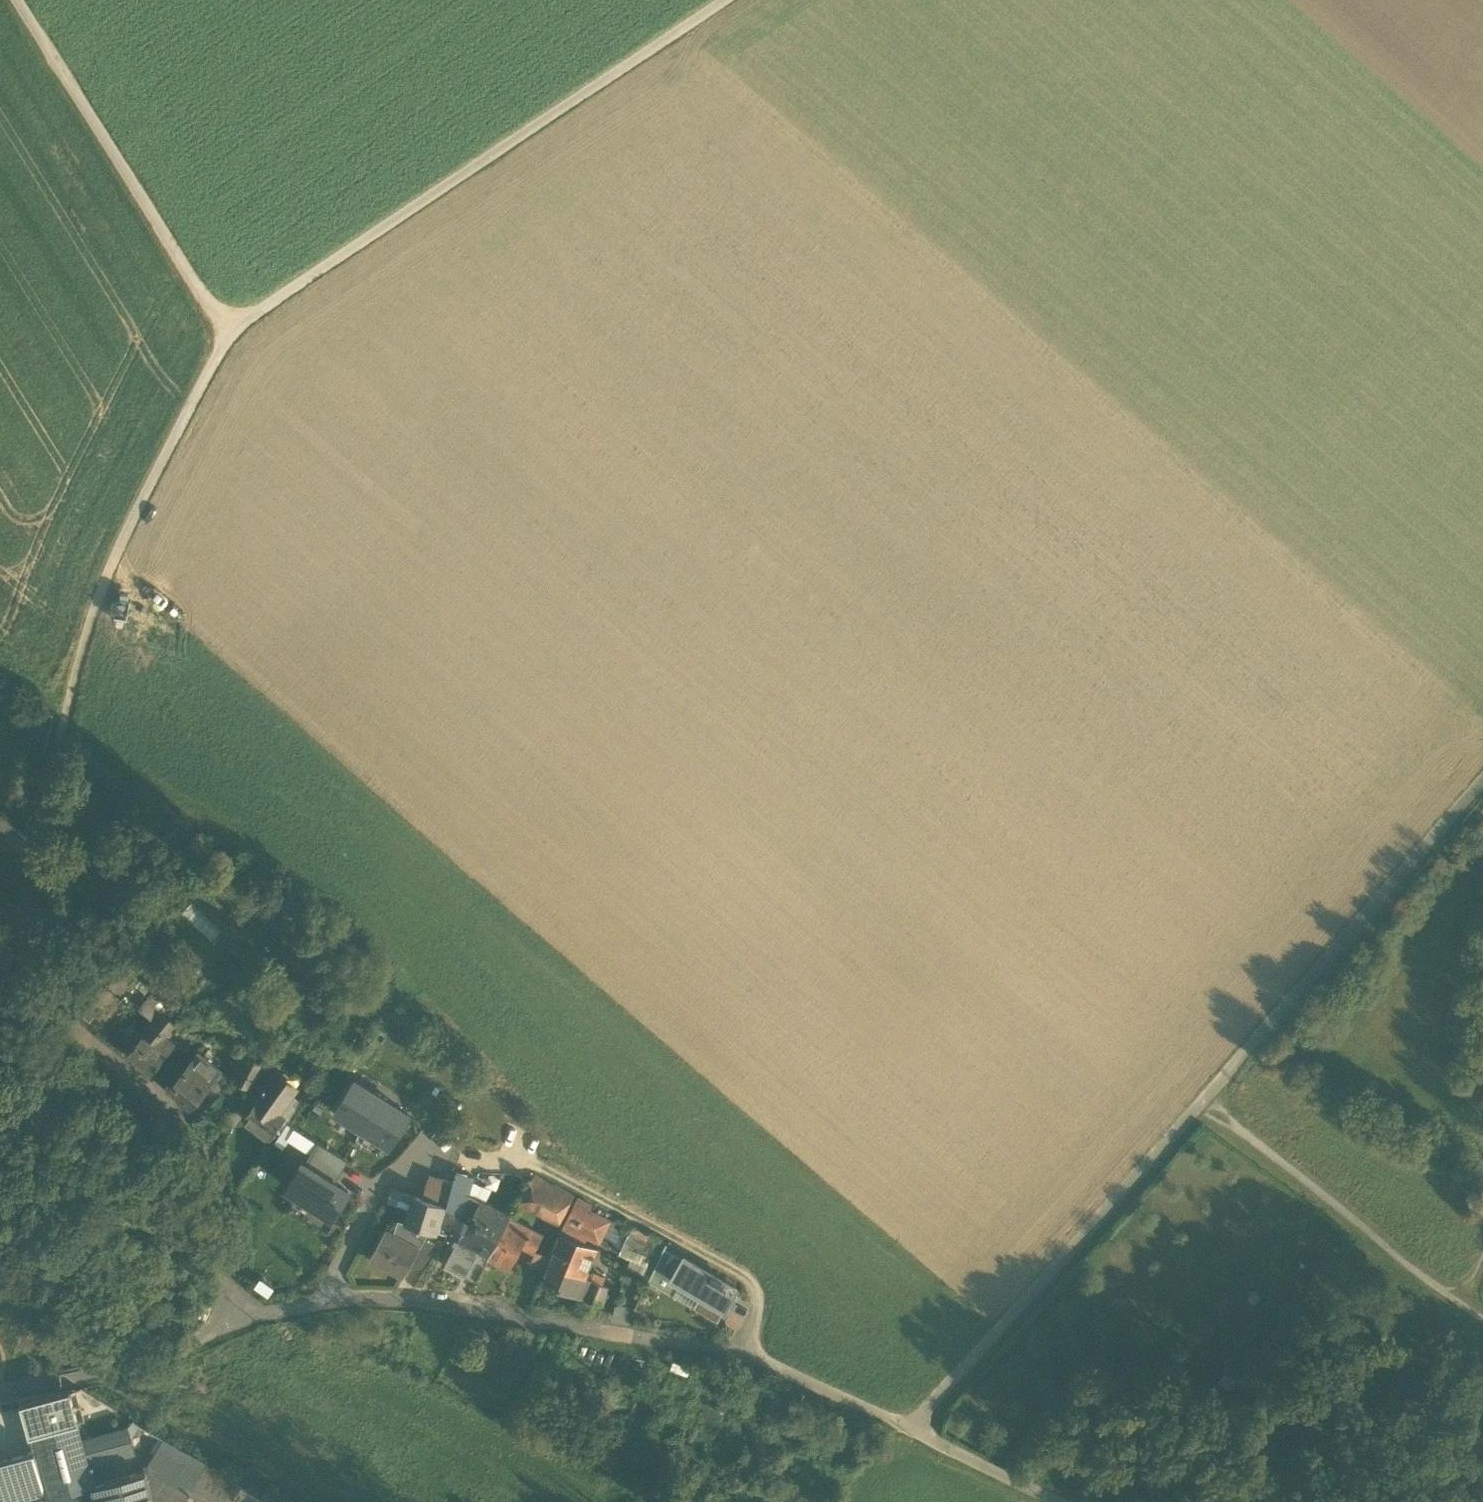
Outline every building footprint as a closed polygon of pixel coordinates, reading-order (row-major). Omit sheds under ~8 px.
[(103,973),(119,987),(129,976),(114,962),(103,973)] [(87,1004),(102,1017),(111,1007),(95,994),(87,1004)] [(153,1021),(167,1031),(177,1018),(164,1008),(166,1006),(155,997),(147,1007),(158,1015),(153,1021)] [(128,1050),(151,1069),(176,1038),(167,1031),(153,1021),(152,1021),(128,1050)] [(199,1048),(196,1052),(216,1069),(219,1064),(199,1048)] [(231,1074),(254,1086),(267,1062),(244,1050),(231,1074)] [(170,1084),(191,1102),(205,1085),(217,1070),(216,1069),(196,1052),(170,1084)] [(259,1092),(279,1106),(291,1090),(296,1082),(268,1061),(267,1062),(254,1086),(261,1090),(259,1092)] [(205,1085),(214,1092),(230,1073),(219,1064),(216,1069),(217,1070),(205,1085)] [(336,1107),(363,1123),(383,1092),(356,1075),(336,1107)] [(302,1098),(291,1090),(279,1106),(286,1112),(276,1126),(280,1129),(302,1098)] [(270,1134),(276,1126),(286,1112),(279,1106),(259,1092),(244,1114),(270,1134)] [(363,1123),(390,1141),(410,1110),(383,1092),(363,1123)] [(318,1137),(305,1159),(335,1178),(349,1156),(318,1137)] [(287,1183),(333,1212),(349,1186),(335,1178),(305,1159),(302,1157),(287,1183)] [(467,1170),(455,1167),(445,1202),(451,1206),(456,1209),(463,1186),(467,1170)] [(430,1170),(426,1181),(449,1188),(452,1177),(430,1170)] [(463,1186),(471,1190),(474,1178),(475,1171),(467,1170),(463,1186)] [(523,1194),(562,1215),(575,1192),(537,1171),(523,1194)] [(493,1184),(474,1178),(471,1190),(482,1196),(486,1198),(493,1184)] [(423,1192),(445,1199),(449,1188),(426,1181),(423,1192)] [(409,1206),(414,1190),(393,1183),(388,1199),(409,1206)] [(469,1217),(471,1219),(476,1210),(474,1209),(482,1196),(471,1190),(463,1186),(456,1209),(469,1217)] [(405,1218),(421,1223),(430,1196),(414,1190),(409,1206),(405,1218)] [(560,1232),(561,1232),(584,1241),(588,1233),(600,1239),(611,1217),(590,1207),(592,1201),(578,1194),(565,1220),(560,1232)] [(445,1202),(430,1196),(421,1223),(429,1226),(436,1228),(445,1202)] [(486,1198),(482,1196),(474,1209),(476,1210),(471,1219),(497,1232),(502,1223),(503,1224),(510,1213),(511,1211),(486,1198)] [(509,1266),(522,1242),(531,1226),(531,1225),(510,1213),(503,1224),(502,1223),(497,1232),(491,1241),(495,1243),(489,1254),(489,1255),(509,1266)] [(423,1235),(425,1236),(429,1226),(421,1223),(405,1218),(399,1215),(394,1229),(419,1243),(423,1235)] [(491,1241),(497,1232),(471,1219),(469,1217),(458,1237),(445,1262),(465,1273),(478,1248),(489,1254),(495,1243),(491,1241)] [(642,1246),(646,1227),(627,1223),(623,1242),(642,1246)] [(369,1255),(403,1273),(411,1259),(420,1243),(419,1243),(394,1229),(386,1225),(369,1255)] [(543,1232),(531,1226),(522,1242),(534,1248),(534,1249),(535,1247),(543,1232)] [(561,1232),(555,1248),(573,1255),(567,1267),(584,1274),(596,1246),(584,1241),(561,1232)] [(411,1259),(423,1265),(435,1242),(425,1236),(423,1235),(419,1243),(420,1243),(411,1259)] [(649,1276),(673,1290),(680,1278),(672,1274),(684,1255),(683,1254),(664,1243),(649,1276)] [(523,1269),(542,1276),(551,1254),(535,1247),(534,1249),(534,1248),(523,1269)] [(465,1273),(475,1279),(489,1255),(489,1254),(478,1248),(465,1273)] [(577,1291),(584,1274),(567,1267),(573,1255),(555,1248),(543,1278),(577,1291)] [(702,1291),(725,1305),(737,1284),(684,1253),(683,1254),(684,1255),(672,1274),(680,1278),(702,1291)] [(584,1295),(602,1302),(609,1284),(591,1277),(584,1295)] [(696,1301),(702,1291),(680,1278),(673,1290),(695,1303),(696,1301)] [(702,1291),(696,1301),(719,1315),(725,1305),(702,1291)] [(625,1316),(627,1301),(613,1299),(612,1314),(625,1316)] [(30,1436),(30,1434),(78,1421),(78,1422),(79,1422),(78,1420),(74,1406),(71,1392),(70,1390),(21,1403),(30,1437),(30,1436)] [(81,1404),(77,1390),(71,1392),(74,1406),(81,1404)] [(78,1420),(85,1418),(81,1404),(74,1406),(78,1420)] [(140,1425),(132,1420),(129,1424),(132,1438),(140,1425)] [(78,1422),(78,1421),(30,1434),(30,1436),(34,1451),(35,1450),(47,1495),(48,1498),(95,1485),(95,1484),(89,1464),(82,1437),(78,1422)] [(132,1438),(129,1424),(82,1437),(89,1464),(136,1451),(132,1438)] [(207,1464),(165,1440),(146,1469),(189,1494),(206,1466),(207,1464)] [(47,1495),(35,1450),(34,1451),(0,1460),(0,1501),(22,1501),(47,1495)] [(206,1466),(189,1494),(202,1501),(232,1501),(241,1487),(206,1466)] [(146,1469),(95,1484),(95,1485),(100,1501),(154,1501),(146,1469)] [(146,1469),(154,1501),(183,1501),(189,1494),(146,1469)] [(22,1501),(100,1501),(95,1485),(48,1498),(47,1495),(22,1501)]
